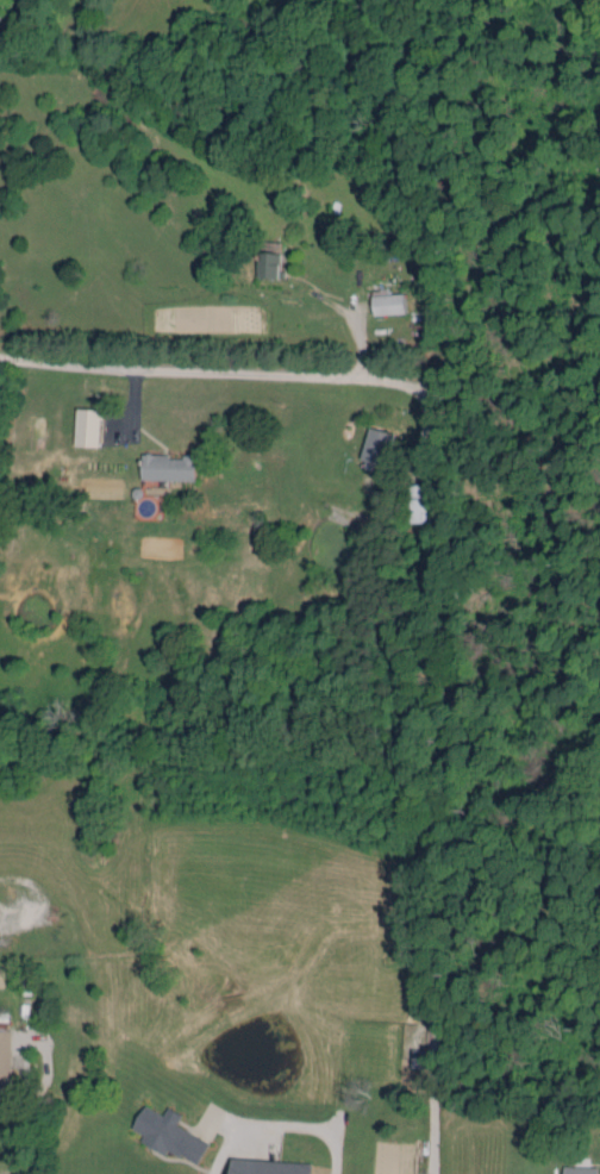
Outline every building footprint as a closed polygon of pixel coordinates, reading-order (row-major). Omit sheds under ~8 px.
[(248,273),(273,274),(273,248),(249,248),(248,273)] [(361,290),(362,311),(394,310),(393,290),(361,290)] [(383,430),(358,423),(349,454),(375,461),(383,430)] [(130,475),(184,477),(185,451),(174,450),(174,452),(130,451),(130,475)] [(422,480),(399,481),(400,518),(423,518),(422,480)] [(184,1165),(199,1139),(168,1121),(174,1111),(159,1102),(153,1111),(135,1100),(121,1124),(134,1132),(133,1134),(184,1165)] [(300,1159),(218,1156),(217,1173),(299,1173),(300,1159)] [(586,1163),(553,1161),(553,1173),(585,1173),(586,1163)]
